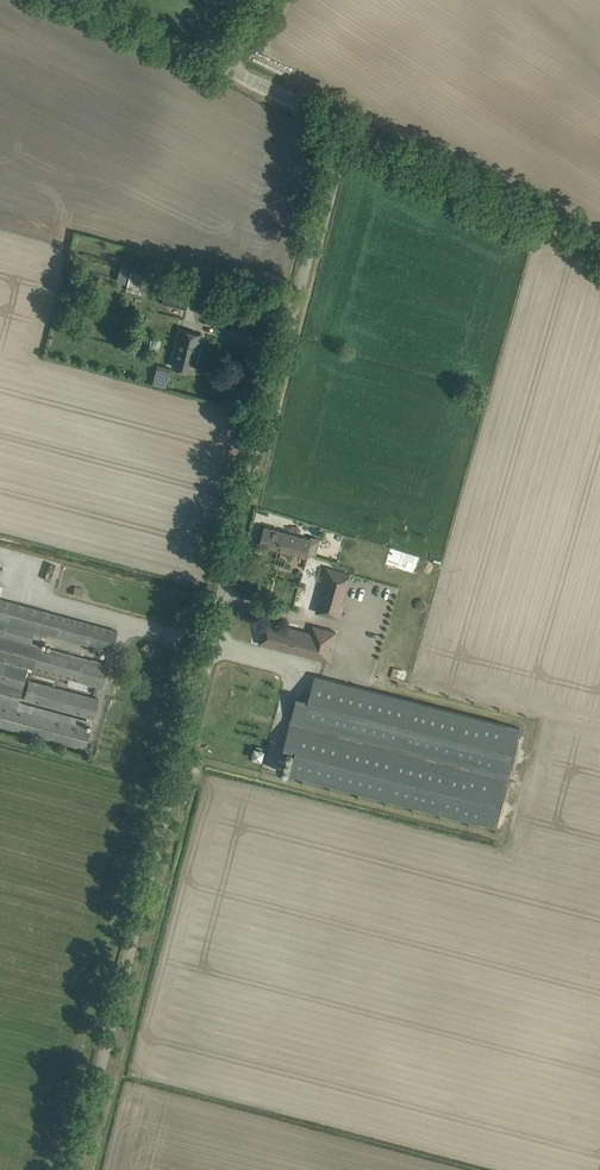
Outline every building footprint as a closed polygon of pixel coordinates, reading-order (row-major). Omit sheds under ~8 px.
[(187,310),(191,295),(167,289),(163,303),(187,310)] [(200,293),(198,302),(200,302),(200,303),(219,308),(221,302),(227,304),(228,299),(202,293),(202,294),(200,293)] [(184,330),(174,367),(195,372),(197,362),(194,361),(201,334),(184,330)] [(78,358),(79,347),(67,345),(65,356),(78,358)] [(154,366),(150,384),(164,386),(168,369),(154,366)] [(265,526),(260,545),(307,558),(308,555),(315,557),(319,541),(265,526)] [(346,603),(343,602),(350,577),(349,576),(350,573),(325,567),(318,596),(320,597),(316,612),(341,619),(346,603)] [(74,588),(71,598),(80,601),(83,590),(74,588)] [(85,749),(90,730),(16,710),(28,667),(102,688),(108,665),(38,646),(42,632),(111,652),(117,631),(0,599),(0,726),(85,749)] [(315,627),(313,637),(283,630),(284,625),(265,621),(260,644),(272,647),(273,645),(277,646),(277,648),(292,652),(292,651),(306,654),(306,655),(329,661),(332,649),(329,649),(331,642),(333,643),(336,632),(315,627)] [(147,643),(141,647),(147,656),(153,652),(147,643)] [(303,720),(292,717),(284,748),(296,751),(290,774),(495,827),(507,780),(509,781),(510,776),(508,775),(520,729),(315,676),(303,720)] [(29,680),(24,700),(93,719),(98,699),(29,680)] [(257,746),(253,761),(259,763),(263,748),(257,746)] [(120,751),(116,758),(124,763),(128,756),(120,751)] [(33,1147),(43,1149),(48,1127),(38,1124),(33,1147)]
